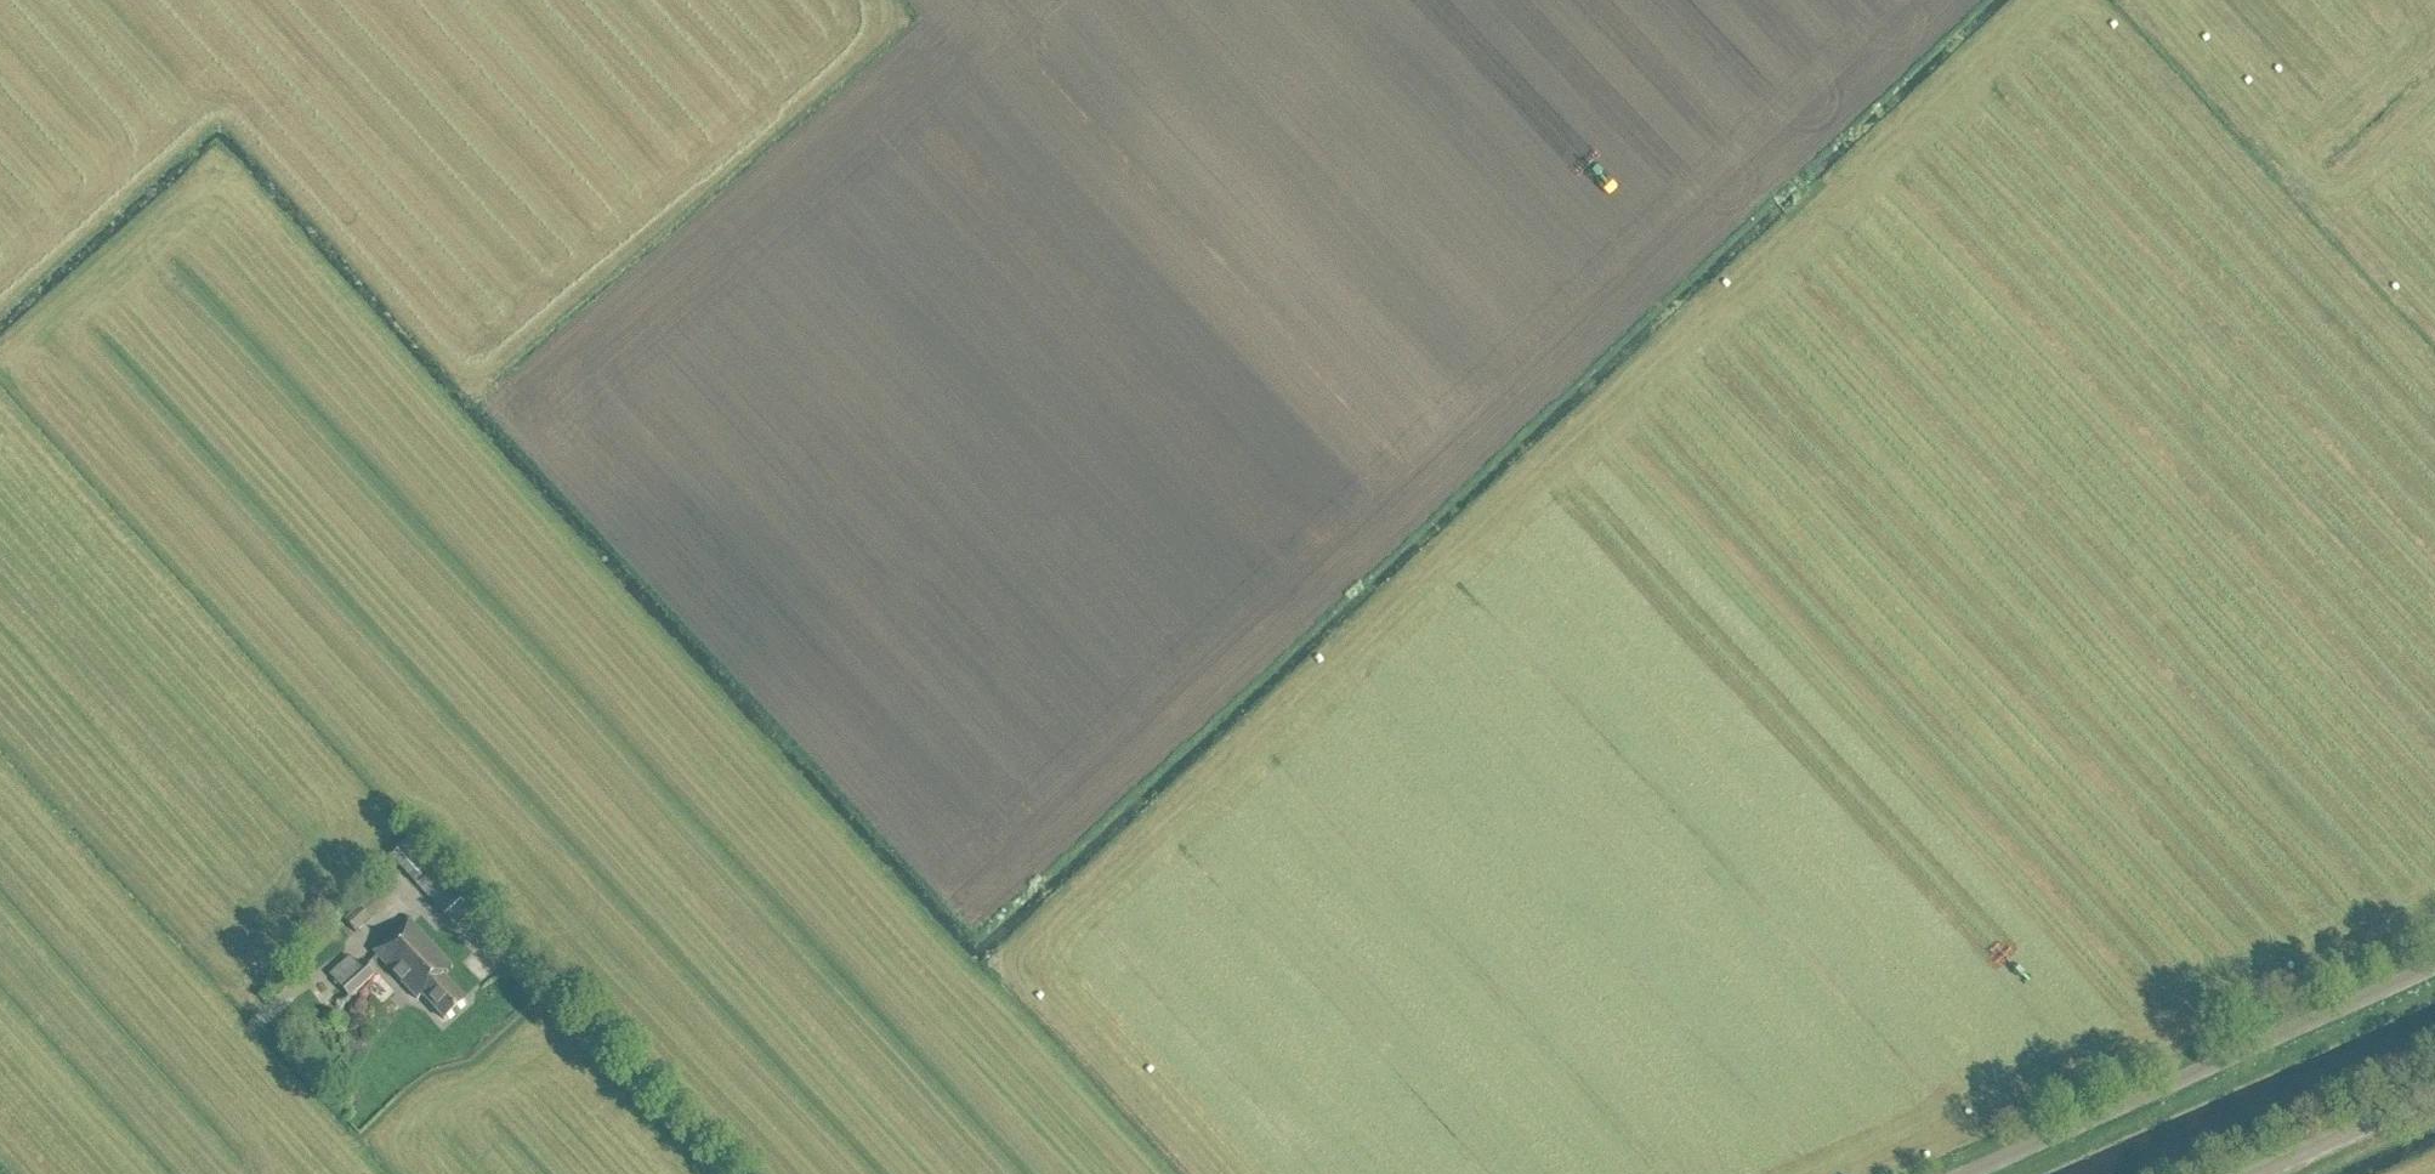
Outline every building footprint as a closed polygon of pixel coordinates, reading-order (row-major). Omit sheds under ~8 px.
[(390,859),(415,887),(437,867),(412,839),(390,859)] [(443,917),(464,897),(438,868),(417,888),(443,917)] [(465,1003),(443,978),(452,970),(408,922),(374,954),(417,1002),(422,997),(444,1022),(465,1003)] [(362,972),(350,959),(330,976),(350,998),(375,977),(366,968),(362,972)]
